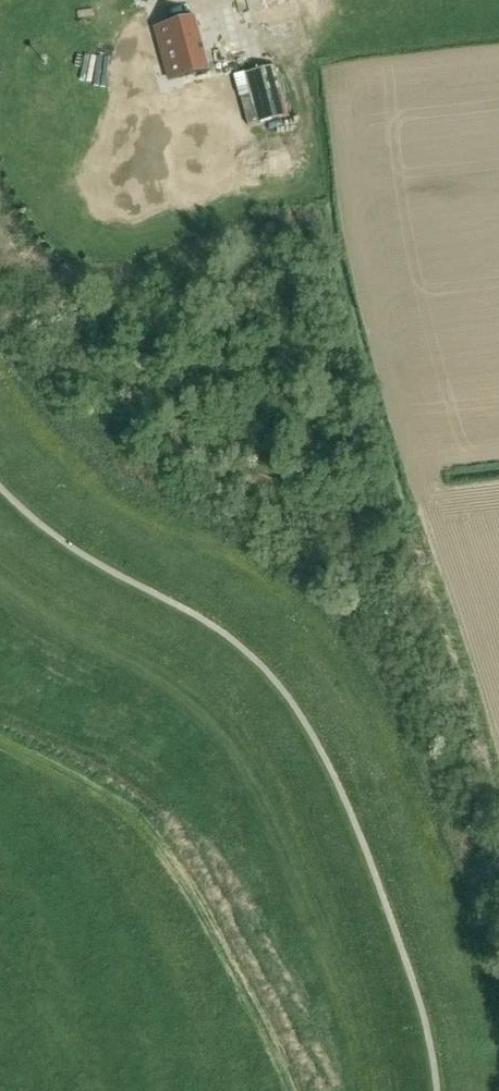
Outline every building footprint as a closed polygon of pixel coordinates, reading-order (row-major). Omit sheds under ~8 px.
[(147,11),(178,3),(177,0),(146,0),(144,1),(147,11)] [(288,0),(240,0),(253,46),(297,34),(288,0)] [(202,69),(188,16),(156,25),(165,59),(171,57),(175,76),(202,69)]
